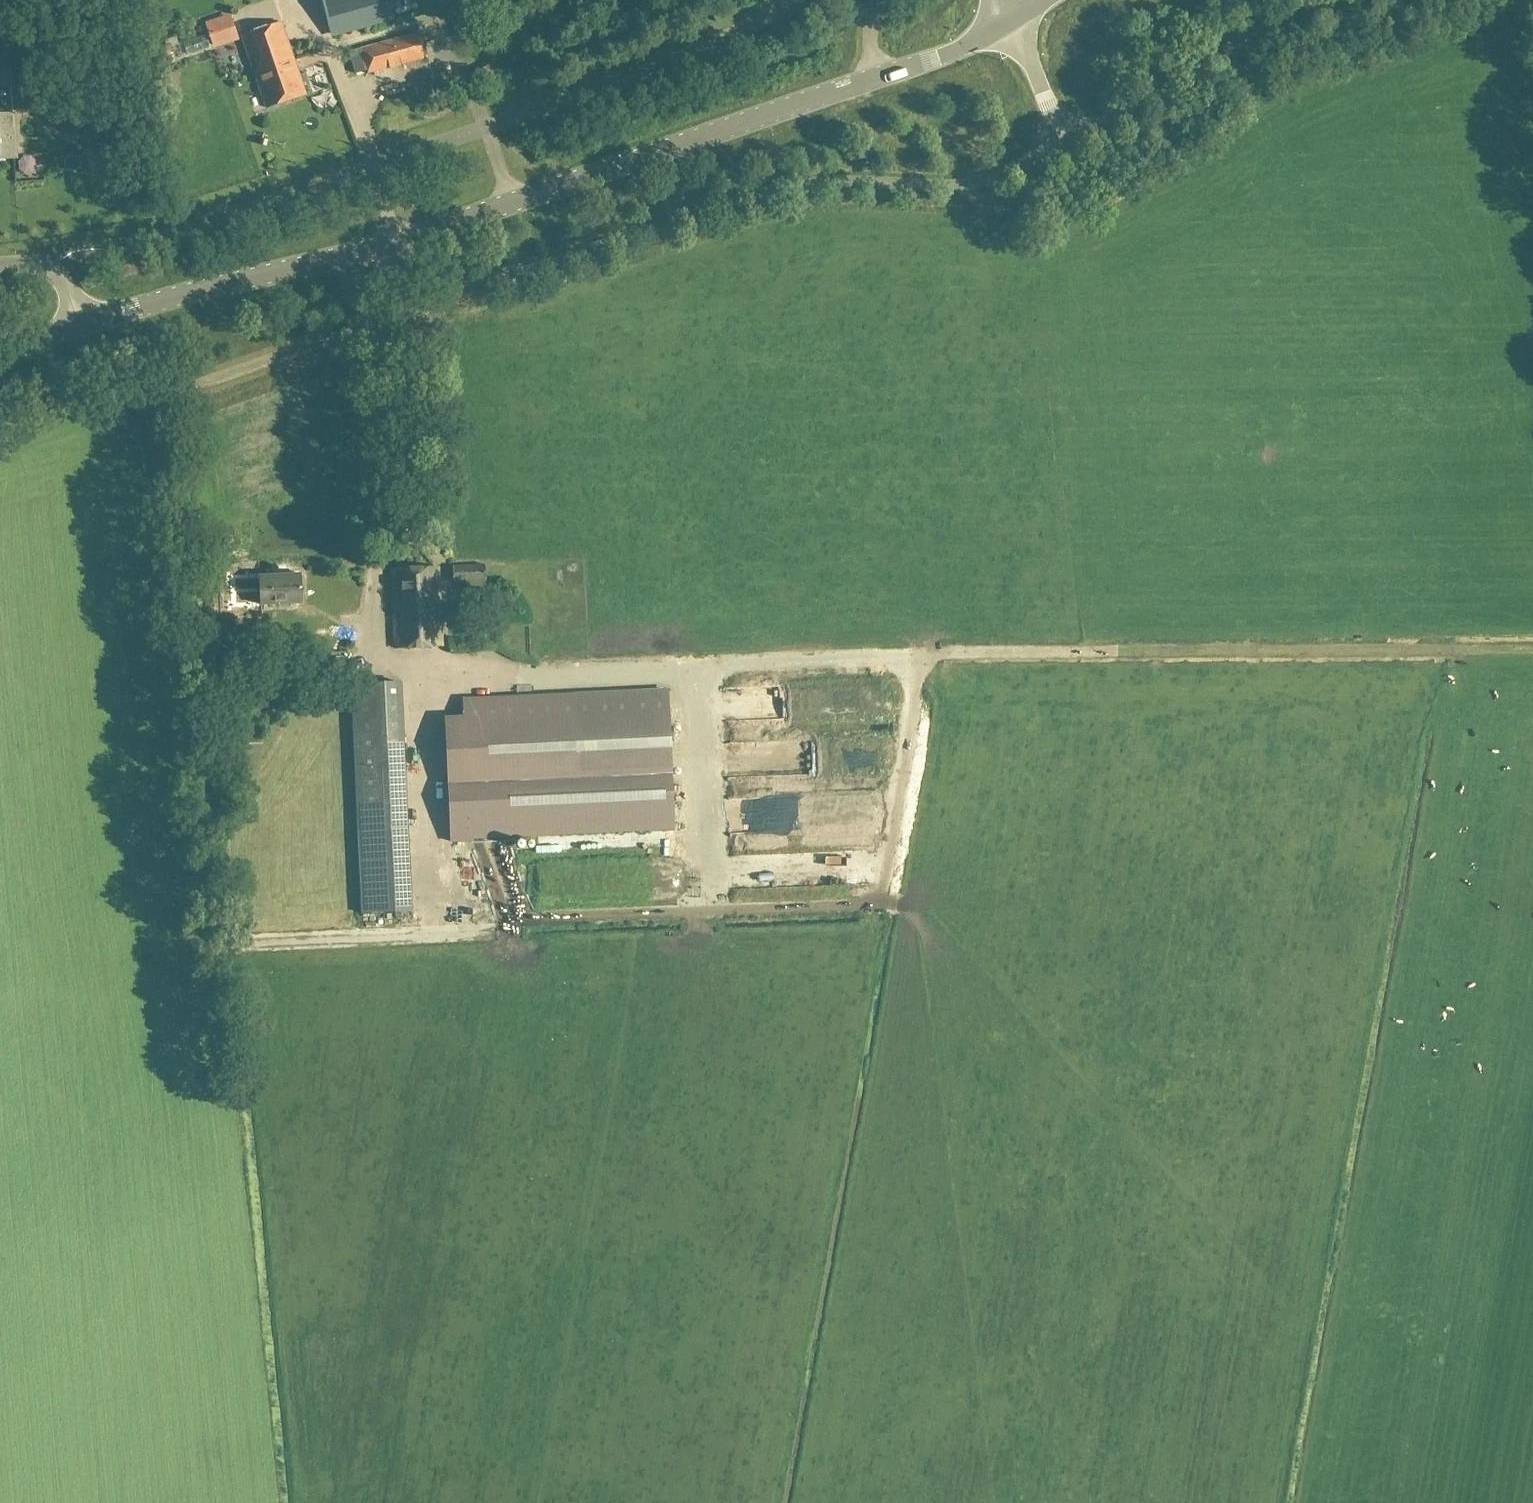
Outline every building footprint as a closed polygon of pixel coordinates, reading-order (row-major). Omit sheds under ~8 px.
[(331,34),(393,17),(388,0),(322,0),(331,34)] [(281,23),(241,37),(266,109),(306,95),(281,23)] [(369,72),(423,57),(416,32),(362,46),(369,72)] [(157,48),(163,66),(176,62),(171,45),(157,48)] [(0,54),(0,86),(10,86),(8,54),(0,54)] [(15,159),(12,115),(0,116),(0,160),(15,159)] [(452,568),(453,584),(482,583),(481,567),(452,568)] [(442,647),(438,568),(391,570),(395,649),(442,647)] [(300,574),(259,576),(260,590),(241,591),(242,606),(261,605),(302,604),(300,574)] [(351,685),(359,834),(407,832),(400,683),(351,685)] [(576,795),(670,791),(666,696),(484,705),(479,705),(481,740),(484,794),(576,789),(576,795)] [(485,820),(487,845),(580,836),(577,805),(538,809),(539,816),(512,818),(485,820)] [(682,837),(681,854),(692,855),(692,837),(682,837)]
